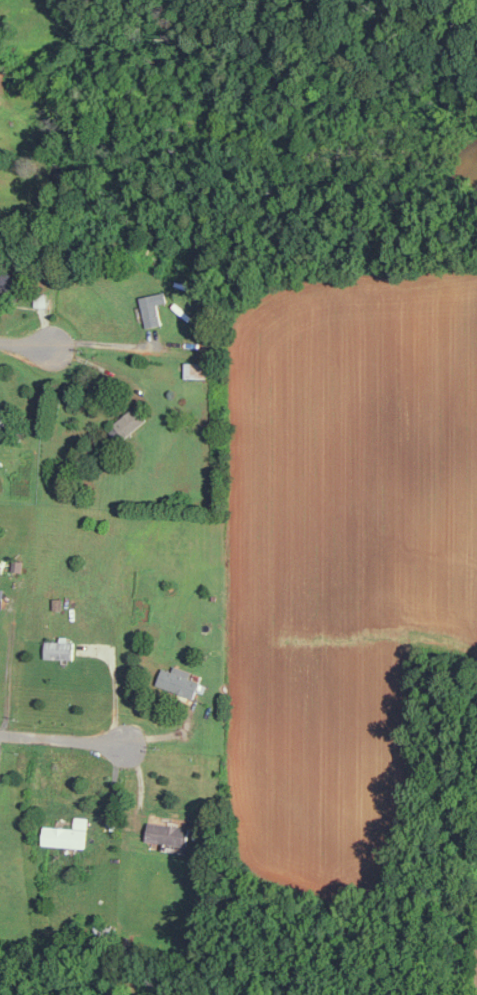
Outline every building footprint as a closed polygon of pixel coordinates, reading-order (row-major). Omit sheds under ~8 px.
[(141,296),(147,326),(162,323),(157,303),(169,300),(167,291),(141,296)] [(35,305),(47,306),(48,292),(35,292),(35,305)] [(187,377),(207,377),(208,362),(187,361),(187,377)] [(115,425),(127,438),(149,418),(136,405),(115,425)] [(45,658),(76,658),(77,638),(62,638),(62,640),(46,639),(45,658)] [(157,684),(196,697),(202,681),(191,677),(193,670),(176,664),(174,670),(164,666),(157,684)] [(88,847),(89,816),(75,816),(75,827),(45,825),(44,845),(88,847)] [(192,844),(192,825),(148,823),(148,842),(192,844)]
